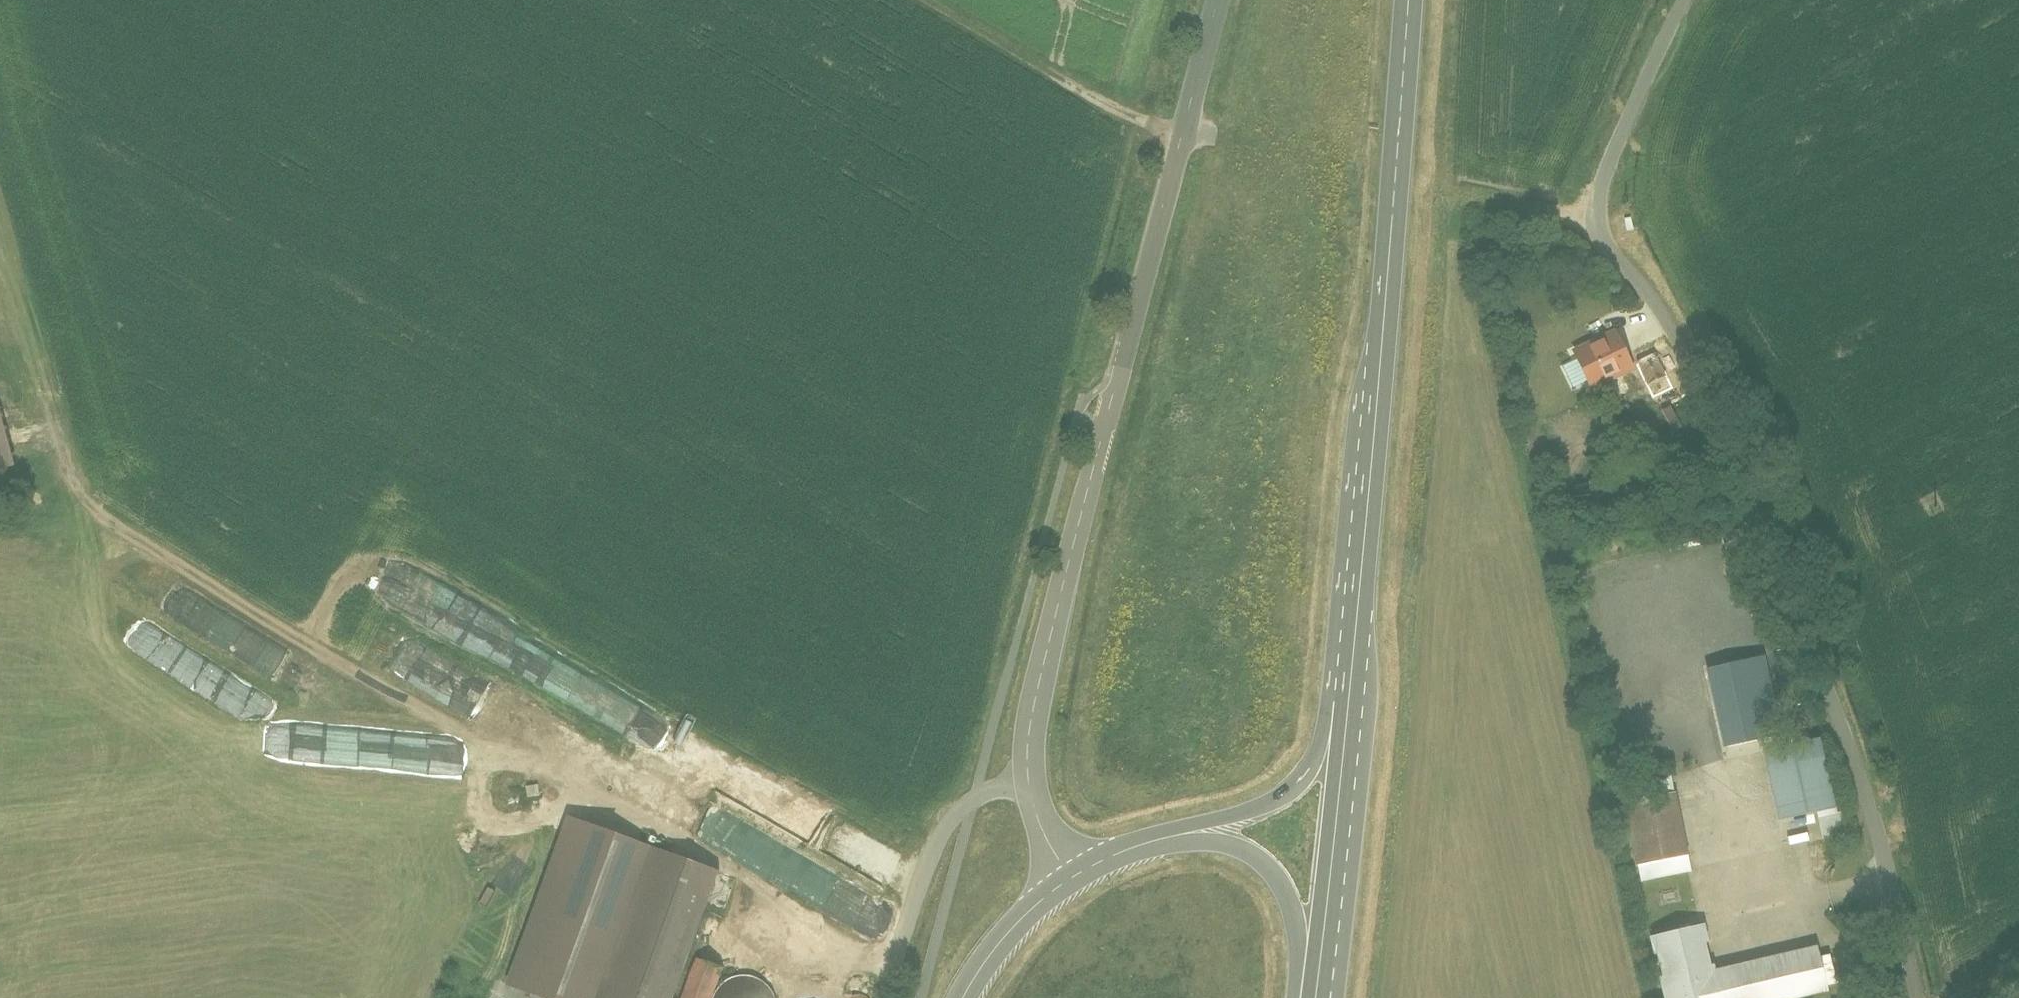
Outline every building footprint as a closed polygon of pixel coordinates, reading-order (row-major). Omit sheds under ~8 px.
[(1632,368),(1614,334),(1574,354),(1591,389),(1632,368)] [(1665,377),(1652,353),(1634,364),(1647,387),(1665,377)] [(0,404),(0,457),(14,453),(0,404)] [(1764,652),(1707,666),(1726,748),(1761,740),(1764,751),(1786,746),(1764,652)] [(1836,807),(1819,738),(1786,746),(1764,751),(1761,752),(1778,821),(1836,807)] [(1638,867),(1690,856),(1675,788),(1623,799),(1638,867)] [(716,861),(564,811),(506,988),(537,997),(671,997),(716,861)] [(1707,926),(1653,937),(1666,997),(1833,997),(1823,950),(1717,973),(1707,926)] [(720,962),(697,954),(682,997),(708,997),(720,962)] [(775,997),(771,988),(764,980),(755,975),(745,973),(734,975),(724,981),(717,989),(714,997),(775,997)]
